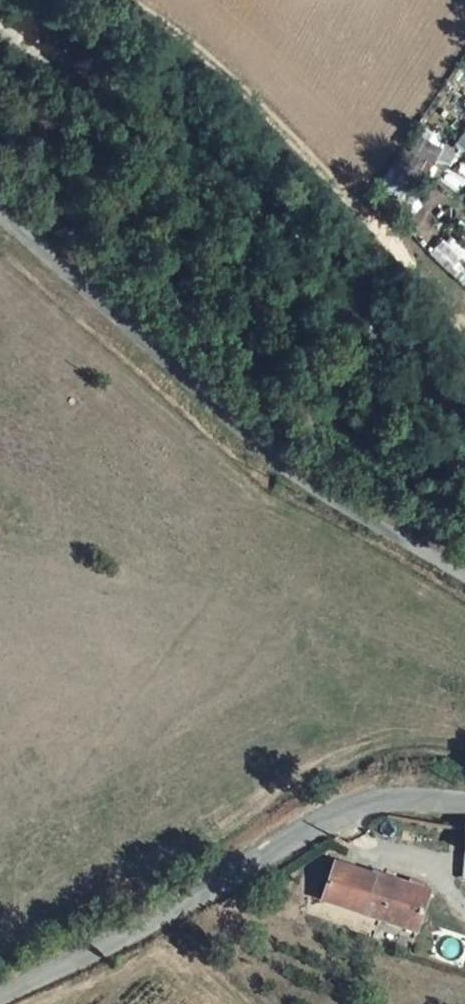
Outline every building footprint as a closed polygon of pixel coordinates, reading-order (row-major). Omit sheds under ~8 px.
[(456,276),(464,267),(464,254),(447,236),(431,252),(456,276)] [(282,482),(277,481),(274,490),(280,492),(284,488),(282,482)] [(372,878),(335,866),(323,901),(415,932),(428,894),(373,875),(372,878)]
